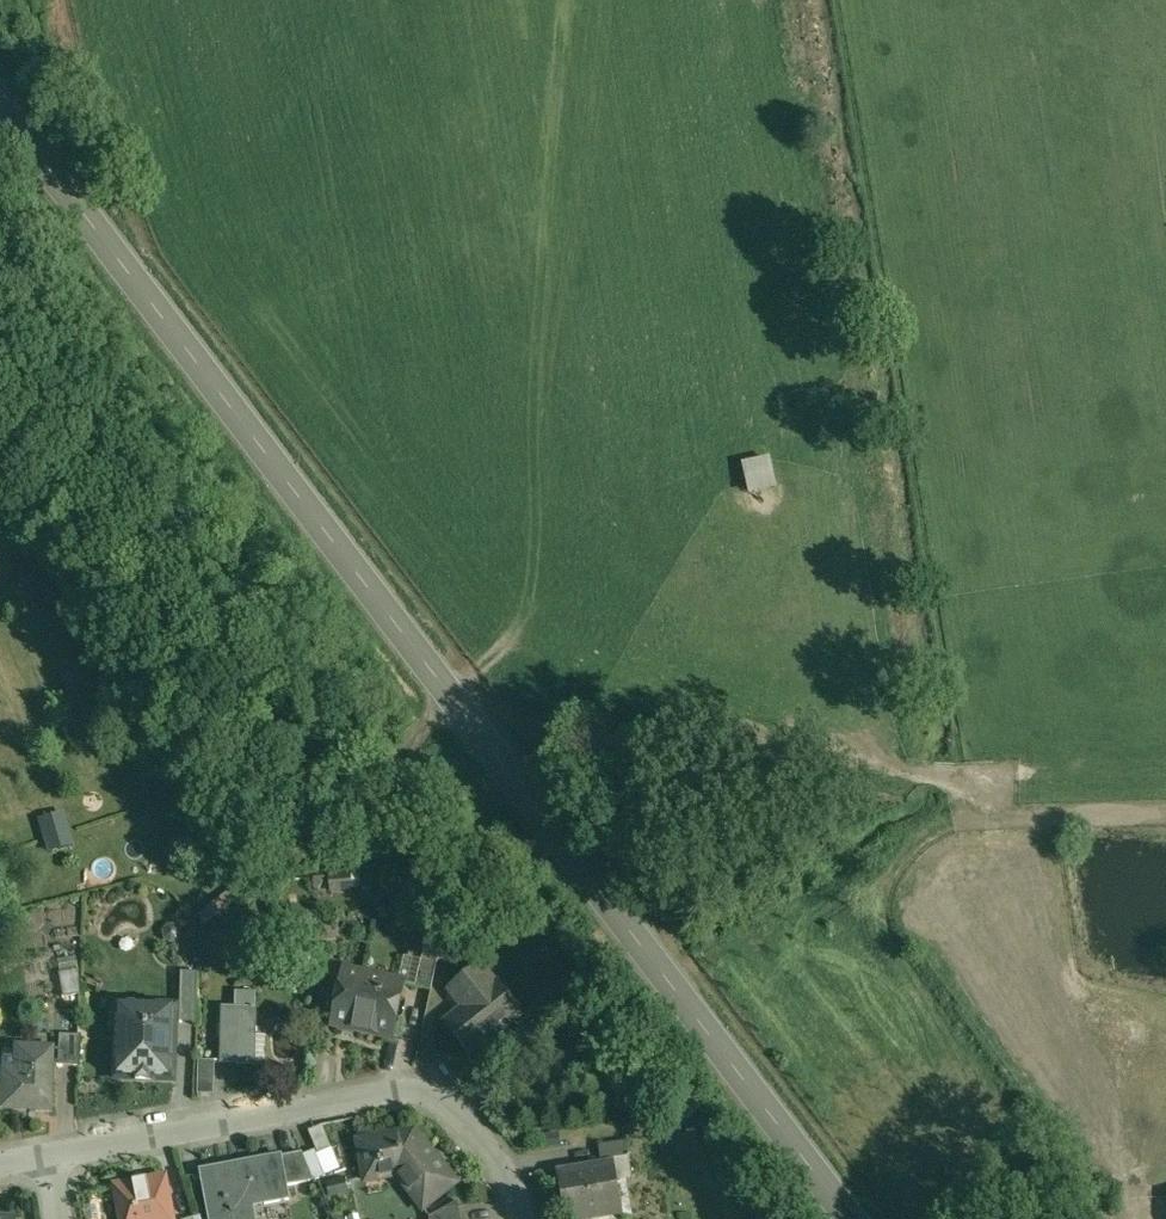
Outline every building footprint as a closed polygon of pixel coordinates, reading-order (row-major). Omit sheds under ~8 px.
[(734,462),(740,495),(770,490),(764,457),(734,462)] [(72,809),(44,817),(53,851),(81,843),(72,809)] [(224,880),(189,902),(196,914),(232,891),(224,880)] [(444,936),(430,933),(424,961),(438,964),(444,936)] [(62,966),(69,994),(87,990),(81,961),(62,966)] [(438,964),(424,961),(418,987),(432,991),(433,990),(432,990),(438,964)] [(500,984),(485,965),(460,984),(475,1003),(448,1024),(471,1054),(524,1013),(500,983),(500,984)] [(405,984),(346,971),(334,1025),(393,1038),(405,984)] [(198,993),(182,993),(181,1023),(197,1025),(198,993)] [(239,1009),(226,1008),(224,1060),(253,1061),(256,994),(239,994),(239,1009)] [(177,1007),(119,1005),(119,1007),(124,1008),(123,1034),(119,1034),(117,1079),(174,1081),(177,1007)] [(559,1027),(539,1006),(517,1028),(538,1048),(559,1027)] [(80,1036),(61,1035),(59,1066),(79,1067),(80,1036)] [(53,1049),(16,1047),(14,1083),(3,1082),(2,1107),(50,1110),(53,1049)] [(205,1093),(224,1092),(222,1059),(203,1060),(205,1093)] [(431,1157),(419,1143),(423,1140),(416,1132),(360,1143),(365,1170),(389,1166),(424,1210),(457,1184),(434,1155),(431,1157)] [(627,1144),(601,1148),(603,1162),(629,1158),(627,1144)] [(316,1151),(305,1155),(315,1180),(326,1176),(316,1151)] [(303,1153),(282,1157),(288,1186),(315,1181),(303,1153)] [(203,1171),(212,1218),(255,1218),(253,1207),(290,1200),(288,1186),(282,1157),(203,1171)] [(561,1174),(568,1218),(585,1218),(622,1213),(615,1165),(561,1174)] [(165,1178),(117,1187),(123,1218),(172,1218),(165,1178)] [(430,1218),(462,1218),(459,1203),(430,1218)]
